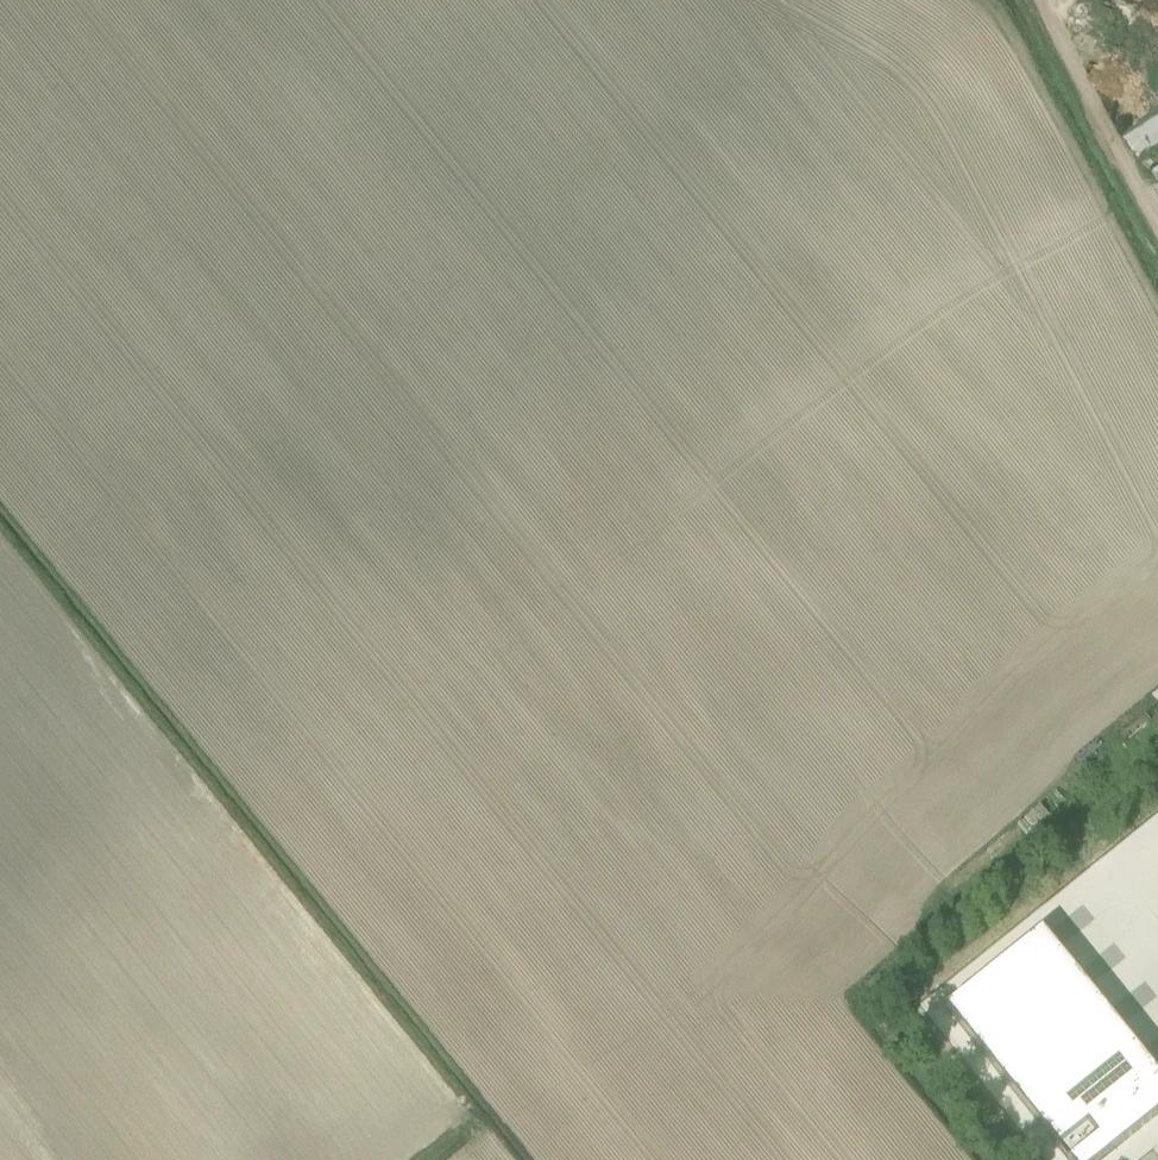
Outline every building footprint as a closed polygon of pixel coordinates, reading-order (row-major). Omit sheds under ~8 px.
[(946,1009),(1067,1159),(1101,1159),(1157,1114),(1157,1074),(1043,931),(946,1009)]
